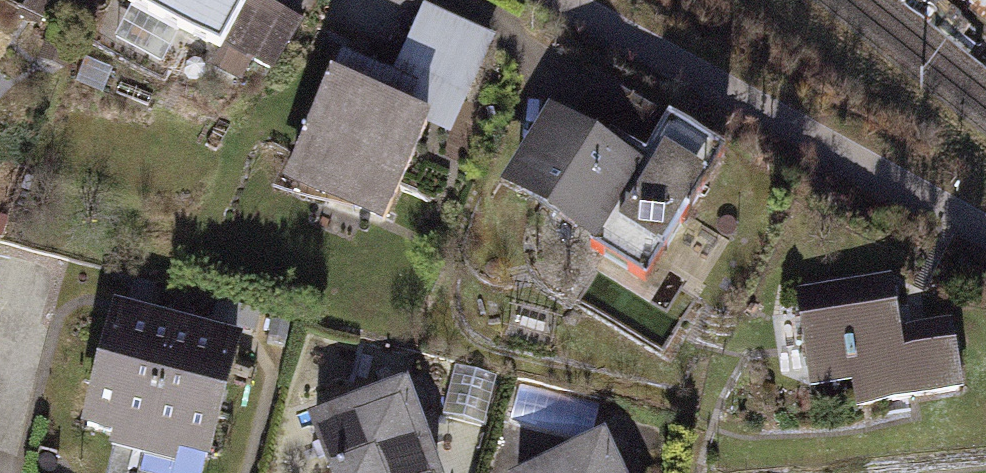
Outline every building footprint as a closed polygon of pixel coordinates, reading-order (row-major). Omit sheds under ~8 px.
[(219,50),(247,0),(128,0),(219,50)] [(263,0),(253,0),(227,46),(270,70),(298,20),(263,0)] [(985,18),(985,0),(966,0),(985,18)] [(402,112),(428,124),(448,133),(491,40),(425,10),(394,82),(412,90),(402,112)] [(344,58),(287,177),(382,221),(428,124),(402,112),(412,90),(394,82),(344,58)] [(716,150),(601,80),(571,129),(552,117),(509,186),(643,268),(716,150)] [(887,283),(802,296),(814,381),(856,375),(860,401),(957,386),(948,325),(894,333),(887,283)] [(231,345),(120,316),(92,424),(203,453),(231,345)] [(313,421),(333,472),(436,472),(403,387),(313,421)] [(529,472),(618,472),(602,439),(529,472)]
